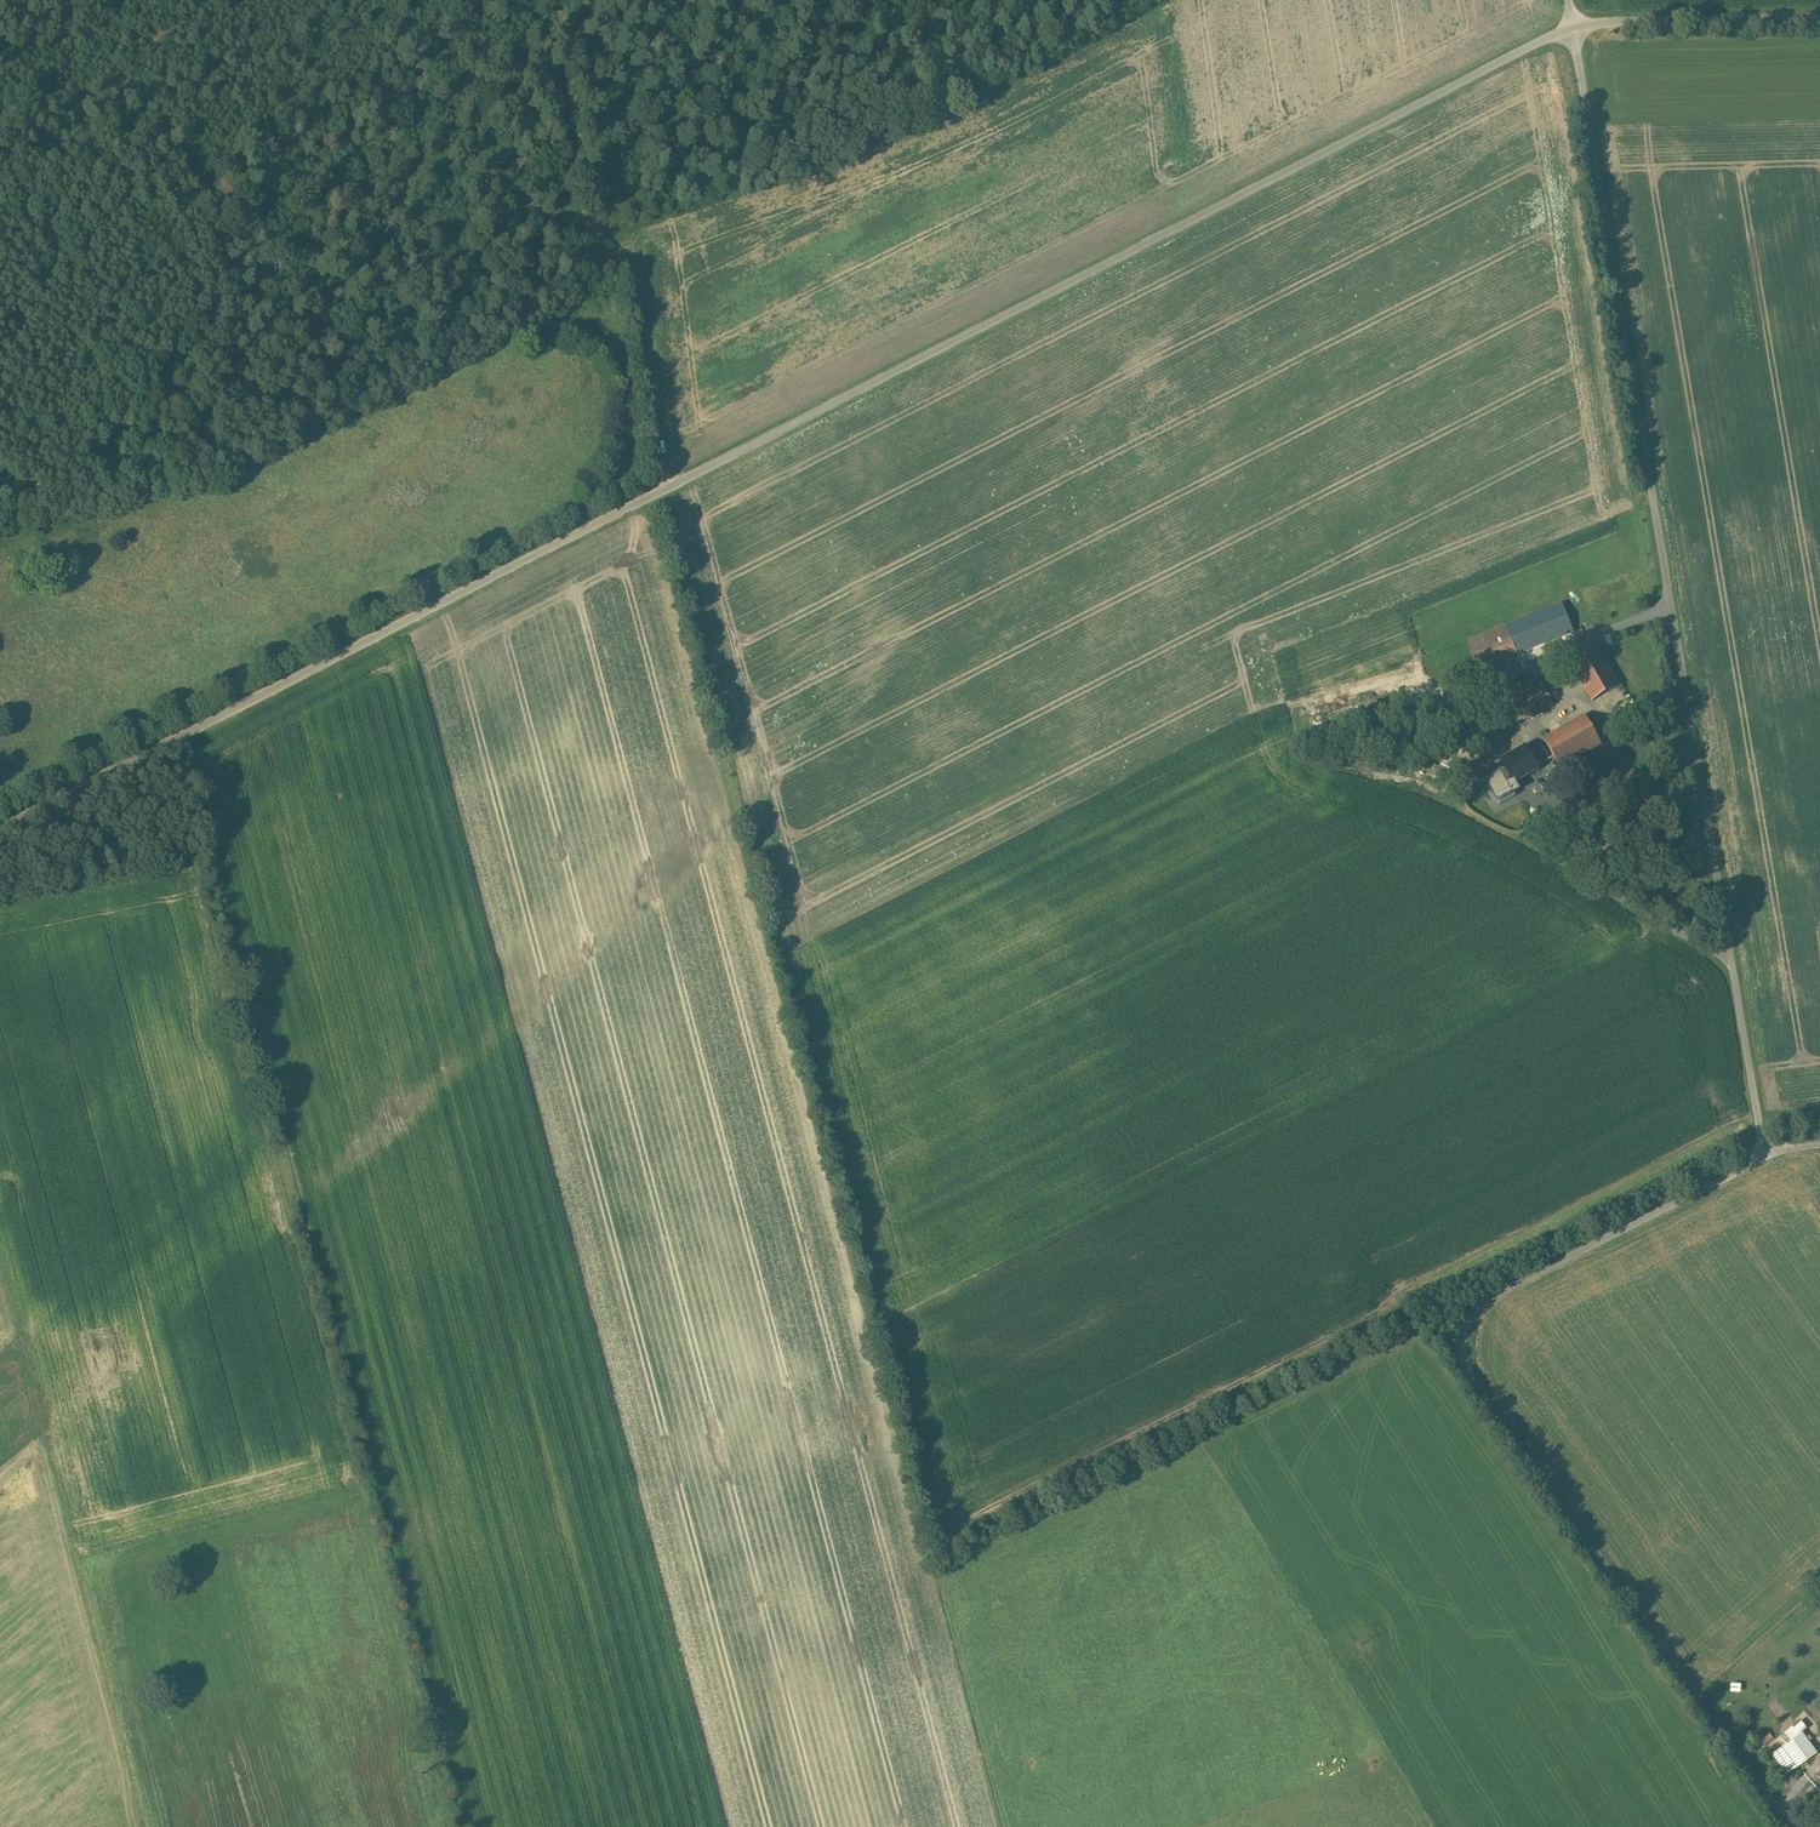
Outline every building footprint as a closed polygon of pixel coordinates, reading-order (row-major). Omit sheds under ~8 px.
[(1573,633),(1561,603),(1467,640),(1478,670),(1573,633)] [(1620,686),(1597,645),(1569,661),(1592,701),(1620,686)] [(1536,716),(1559,702),(1540,672),(1517,686),(1536,716)] [(1326,711),(1310,719),(1314,727),(1321,723),(1325,730),(1343,721),(1338,712),(1329,717),(1326,711)] [(1601,745),(1584,716),(1544,739),(1561,768),(1601,745)] [(1526,745),(1500,760),(1514,785),(1541,770),(1526,745)] [(1787,1743),(1772,1754),(1786,1774),(1802,1763),(1787,1743)]
